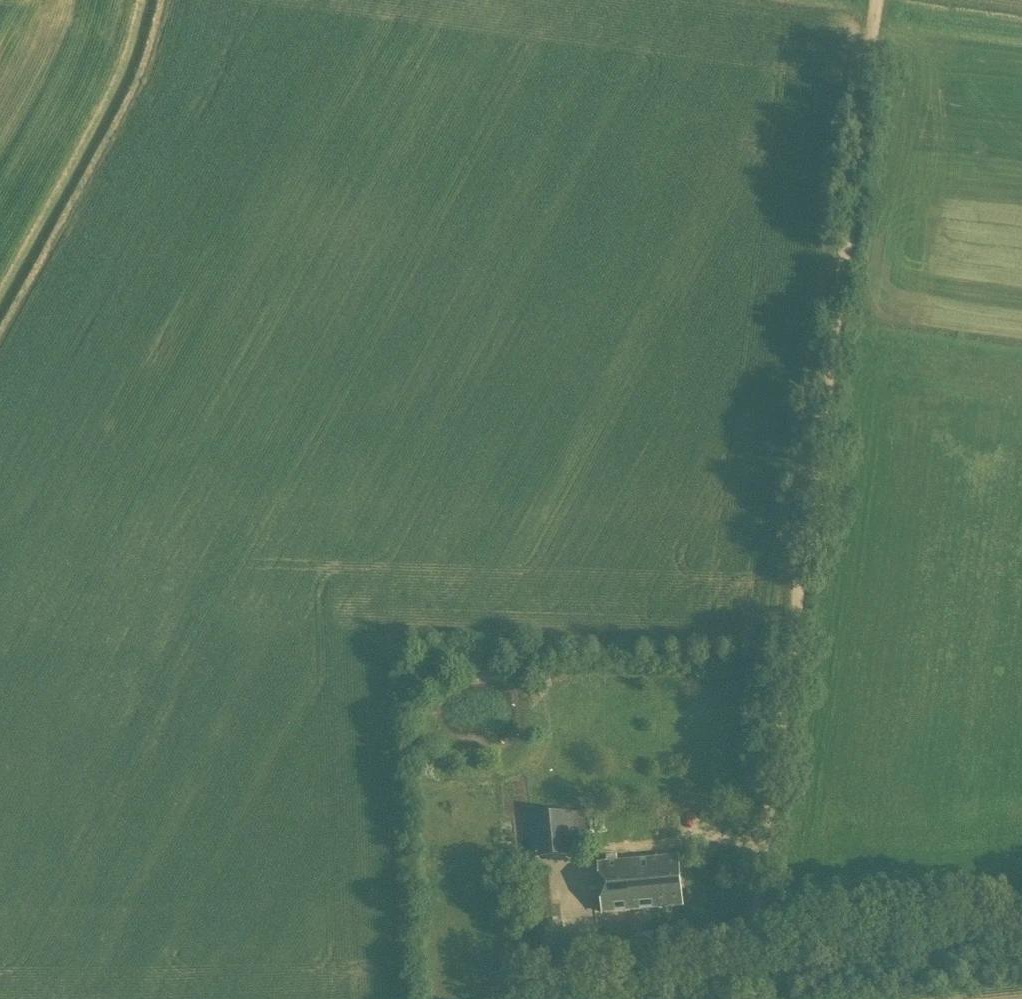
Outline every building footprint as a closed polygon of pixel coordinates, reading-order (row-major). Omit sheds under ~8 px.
[(534,857),(575,853),(572,811),(530,815),(534,857)] [(644,910),(682,907),(678,858),(600,864),(605,927),(645,924),(644,910)]
